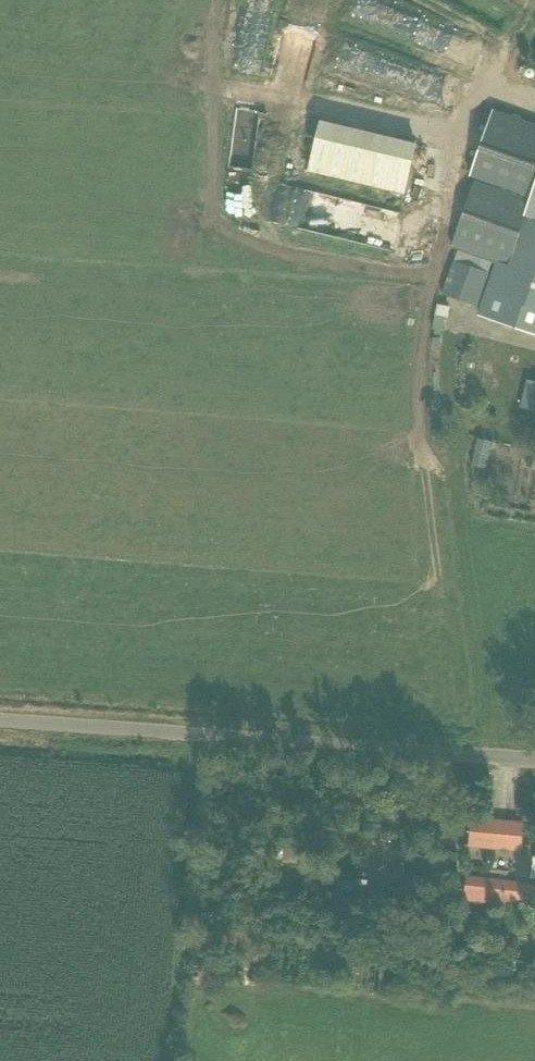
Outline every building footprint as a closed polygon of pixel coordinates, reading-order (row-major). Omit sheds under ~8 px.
[(241,109),(240,137),(234,137),(233,166),(256,167),(259,109),(241,109)] [(494,110),(470,176),(475,179),(452,246),(495,261),(478,314),(534,334),(534,124),(494,110)] [(374,133),(362,184),(405,194),(417,143),(374,133)] [(453,260),(447,275),(441,294),(478,307),(490,272),(455,260),(454,261),(453,260)] [(528,378),(520,407),(534,411),(534,380),(528,378)] [(490,467),(493,439),(479,438),(476,465),(490,467)] [(527,466),(528,466),(534,468),(534,453),(530,452),(527,466)] [(472,818),(470,847),(521,851),(523,822),(472,818)] [(534,903),(534,885),(468,876),(465,900),(500,903),(501,899),(534,903)]
